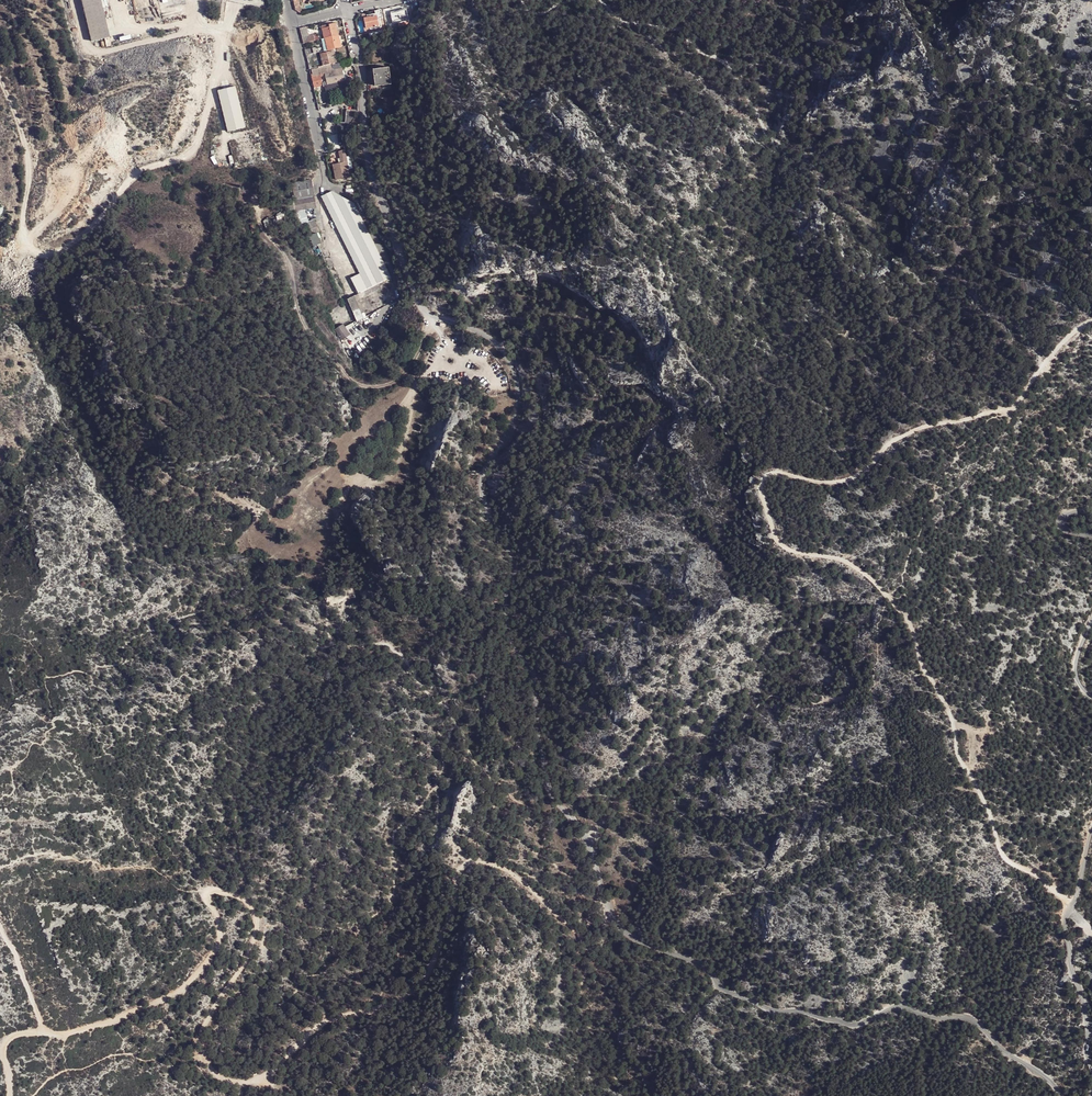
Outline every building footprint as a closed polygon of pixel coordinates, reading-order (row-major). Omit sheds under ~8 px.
[(103,50),(122,44),(111,0),(89,0),(103,50)] [(299,2),(294,3),(296,9),(296,10),(302,14),(304,13),(303,7),(301,8),(299,2)] [(409,18),(407,8),(391,12),(393,22),(409,18)] [(365,18),(371,37),(388,32),(381,9),(375,10),(376,13),(367,15),(368,17),(365,18)] [(280,25),(286,24),(283,13),(277,15),(280,25)] [(331,37),(339,34),(337,25),(330,27),(329,28),(331,37)] [(325,39),(331,37),(329,28),(322,29),(325,39)] [(300,31),(304,45),(315,42),(313,35),(308,37),(306,29),(300,31)] [(343,49),(339,34),(331,37),(325,39),(330,53),(343,49)] [(325,54),(330,53),(325,39),(320,40),(325,54)] [(306,51),(308,59),(319,56),(316,48),(306,51)] [(336,62),(334,54),(330,55),(330,53),(325,54),(319,56),(320,60),(321,60),(323,66),(331,64),(336,62)] [(311,74),(310,75),(314,88),(321,86),(320,77),(324,76),(327,85),(344,81),(341,68),(332,70),(331,64),(323,66),(318,67),(318,68),(311,70),(311,74)] [(376,70),(377,77),(374,77),(375,82),(377,82),(377,87),(392,86),(390,69),(376,70)] [(236,85),(218,89),(227,132),(246,128),(236,85)] [(357,124),(357,111),(345,111),(344,124),(357,124)] [(344,150),(338,151),(339,158),(340,163),(338,163),(332,164),(335,180),(350,177),(344,150)] [(331,191),(321,197),(325,206),(358,273),(349,278),(357,294),(391,277),(354,204),(331,191)] [(265,229),(273,227),(270,217),(263,218),(265,229)] [(307,224),(312,234),(315,232),(320,230),(314,220),(307,224)] [(320,242),(315,232),(312,234),(308,236),(313,246),(320,242)] [(356,299),(349,302),(359,325),(366,322),(356,299)] [(345,328),(337,333),(344,344),(352,338),(345,328)]
